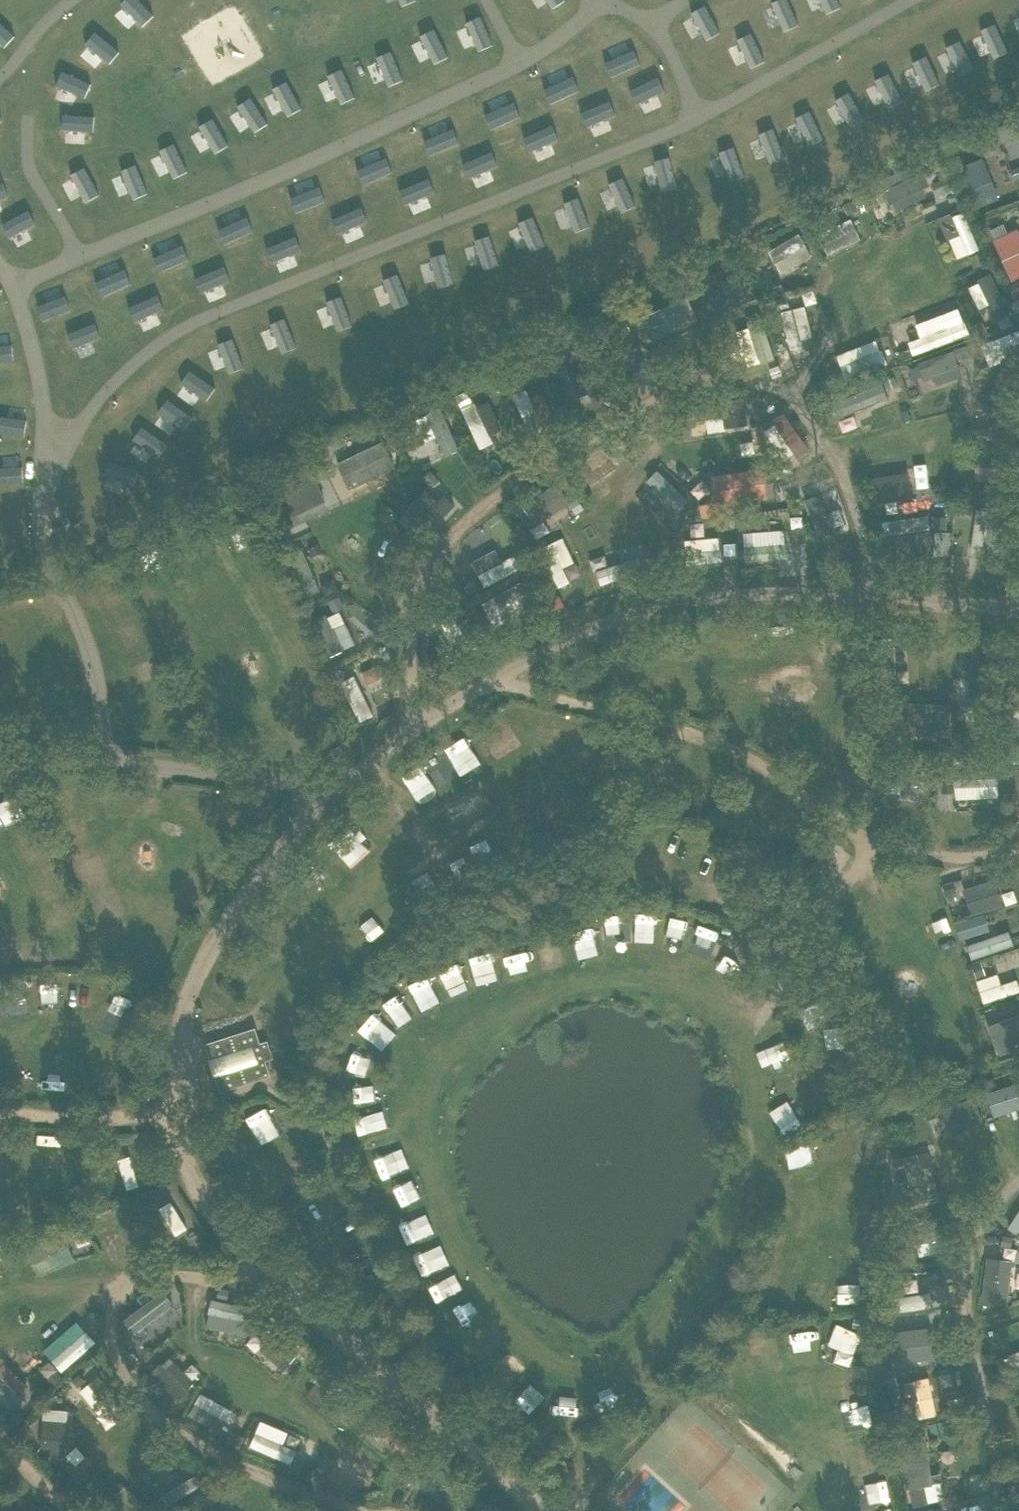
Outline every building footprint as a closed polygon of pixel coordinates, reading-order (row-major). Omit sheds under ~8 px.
[(1011,123),(997,129),(1002,143),(1017,136),(1013,127),(1011,123)] [(978,157),(957,167),(975,206),(996,196),(978,157)] [(919,168),(881,191),(890,207),(929,183),(919,168)] [(956,259),(978,251),(963,212),(947,218),(954,235),(948,238),(956,259)] [(827,213),(814,221),(820,231),(833,223),(827,213)] [(851,218),(816,233),(825,256),(861,241),(851,218)] [(1007,281),(1018,277),(1018,230),(1018,228),(993,237),(1007,281)] [(783,275),(813,257),(798,232),(767,251),(783,275)] [(721,282),(734,307),(751,299),(739,274),(721,282)] [(978,310),(1002,301),(992,274),(967,283),(978,310)] [(689,301),(654,309),(660,333),(694,325),(689,301)] [(788,346),(812,341),(805,303),(781,307),(788,346)] [(909,355),(968,337),(958,307),(911,322),(916,338),(905,341),(909,355)] [(983,345),(990,362),(1018,350),(1018,330),(983,345)] [(834,354),(842,376),(883,359),(874,337),(834,354)] [(933,375),(936,385),(962,377),(955,351),(916,363),(921,378),(933,375)] [(824,403),(830,420),(889,398),(882,381),(824,403)] [(723,416),(724,429),(737,428),(734,399),(694,404),(696,418),(723,416)] [(475,402),(461,408),(480,451),(506,440),(489,402),(477,407),(475,402)] [(413,419),(430,461),(457,450),(440,408),(413,419)] [(721,417),(705,419),(707,433),(723,431),(721,417)] [(381,440),(334,461),(346,489),(393,469),(381,440)] [(612,441),(573,467),(588,488),(626,462),(612,441)] [(274,478),(292,515),(324,499),(306,463),(274,478)] [(640,496),(679,517),(693,491),(654,470),(640,496)] [(875,503),(909,496),(904,470),(870,477),(875,503)] [(789,478),(779,482),(782,491),(783,492),(786,491),(789,490),(792,488),(789,478)] [(442,493),(433,501),(422,489),(401,508),(424,534),(455,507),(442,493)] [(551,489),(534,501),(544,516),(561,504),(551,489)] [(818,493),(803,499),(818,536),(834,530),(818,493)] [(960,502),(959,513),(970,514),(972,503),(960,502)] [(934,517),(934,530),(945,530),(946,517),(934,517)] [(787,558),(787,530),(752,531),(753,559),(787,558)] [(719,536),(685,542),(687,554),(721,548),(719,536)] [(545,544),(553,580),(576,575),(568,539),(545,544)] [(501,544),(471,560),(486,588),(516,572),(501,544)] [(288,560),(305,597),(324,587),(306,551),(288,560)] [(997,578),(1007,580),(1009,570),(998,568),(997,578)] [(328,657),(356,644),(339,609),(311,622),(328,657)] [(360,721),(374,715),(355,674),(341,681),(360,721)] [(824,848),(806,872),(818,881),(836,857),(824,848)] [(961,888),(969,915),(1003,905),(996,878),(961,888)] [(633,911),(633,931),(659,931),(658,911),(633,911)] [(983,912),(952,922),(958,940),(989,930),(983,912)] [(609,935),(624,930),(619,913),(604,918),(609,935)] [(664,932),(685,937),(689,920),(669,915),(664,932)] [(709,952),(717,933),(696,924),(688,943),(709,952)] [(596,926),(569,934),(574,949),(601,942),(596,926)] [(969,960),(1013,945),(1008,929),(964,944),(969,960)] [(540,957),(561,953),(557,932),(536,936),(540,957)] [(499,945),(504,965),(530,958),(524,938),(499,945)] [(352,940),(342,953),(356,964),(366,951),(352,940)] [(496,977),(488,948),(466,954),(473,983),(496,977)] [(444,995),(463,989),(455,961),(436,967),(444,995)] [(1001,982),(997,972),(975,979),(984,1005),(1018,993),(1018,989),(1015,978),(1001,982)] [(429,1010),(440,999),(419,977),(407,988),(429,1010)] [(399,1030),(416,1016),(397,992),(380,1006),(399,1030)] [(1018,1051),(1018,1049),(1016,1041),(1018,1040),(1018,1014),(987,1024),(997,1058),(1018,1051)] [(382,1048),(392,1035),(368,1017),(359,1030),(382,1048)] [(254,1029),(204,1045),(209,1061),(208,1061),(213,1078),(215,1078),(219,1093),(269,1076),(265,1061),(272,1059),(267,1042),(259,1044),(254,1029)] [(892,1056),(900,1055),(899,1032),(891,1033),(892,1056)] [(343,1061),(373,1072),(380,1053),(351,1042),(343,1061)] [(984,1090),(991,1117),(1018,1109),(1018,1080),(984,1090)] [(371,1085),(352,1086),(353,1107),(372,1106),(371,1085)] [(930,1109),(939,1135),(983,1120),(973,1093),(930,1109)] [(774,1116),(781,1134),(800,1127),(793,1109),(774,1116)] [(384,1115),(357,1119),(360,1137),(386,1133),(384,1115)] [(56,1132),(34,1133),(35,1153),(57,1153),(56,1132)] [(794,1164),(811,1157),(804,1141),(787,1148),(794,1164)] [(868,1142),(865,1156),(879,1159),(882,1145),(868,1142)] [(394,1151),(368,1160),(375,1182),(402,1172),(394,1151)] [(900,1205),(933,1205),(932,1152),(899,1153),(900,1205)] [(390,1212),(416,1200),(407,1180),(381,1192),(390,1212)] [(849,1190),(849,1199),(869,1200),(870,1191),(849,1190)] [(171,1199),(158,1207),(177,1236),(190,1227),(171,1199)] [(1005,1226),(1018,1235),(1018,1204),(1005,1226)] [(91,1222),(100,1245),(138,1230),(129,1207),(91,1222)] [(396,1225),(406,1247),(434,1234),(424,1213),(396,1225)] [(62,1231),(23,1246),(33,1273),(72,1259),(62,1231)] [(158,1244),(147,1244),(148,1255),(159,1255),(158,1244)] [(440,1244),(412,1257),(422,1278),(450,1264),(440,1244)] [(981,1303),(1007,1303),(1008,1259),(982,1258),(981,1303)] [(428,1284),(437,1304),(462,1294),(453,1273),(428,1284)] [(898,1307),(919,1305),(918,1284),(897,1285),(898,1307)] [(118,1320),(135,1341),(178,1309),(161,1287),(118,1320)] [(210,1297),(202,1324),(222,1331),(231,1304),(210,1297)] [(460,1332),(482,1311),(470,1297),(447,1318),(460,1332)] [(926,1318),(896,1320),(899,1362),(929,1360),(926,1318)] [(60,1373),(96,1341),(75,1319),(40,1350),(60,1373)] [(492,1327),(468,1345),(481,1363),(505,1345),(492,1327)] [(304,1351),(283,1329),(261,1351),(281,1372),(304,1351)] [(1018,1363),(1018,1350),(1005,1356),(1009,1366),(1018,1363)] [(148,1374),(176,1400),(194,1381),(166,1355),(148,1374)] [(490,1371),(505,1388),(519,1376),(504,1359),(490,1371)] [(7,1409),(20,1397),(15,1391),(24,1382),(5,1361),(0,1366),(0,1401),(7,1409)] [(904,1382),(913,1419),(938,1413),(929,1376),(904,1382)] [(202,1392),(190,1412),(219,1430),(231,1410),(202,1392)] [(64,1454),(66,1409),(41,1408),(40,1453),(64,1454)] [(299,1464),(307,1437),(256,1421),(248,1448),(299,1464)] [(927,1434),(902,1436),(906,1504),(941,1502),(940,1482),(929,1483),(927,1434)] [(66,1457),(78,1467),(87,1455),(74,1446),(66,1457)] [(159,1476),(178,1500),(191,1490),(172,1466),(159,1476)] [(123,1485),(112,1493),(101,1479),(91,1486),(110,1510),(130,1510),(138,1505),(123,1485)]
